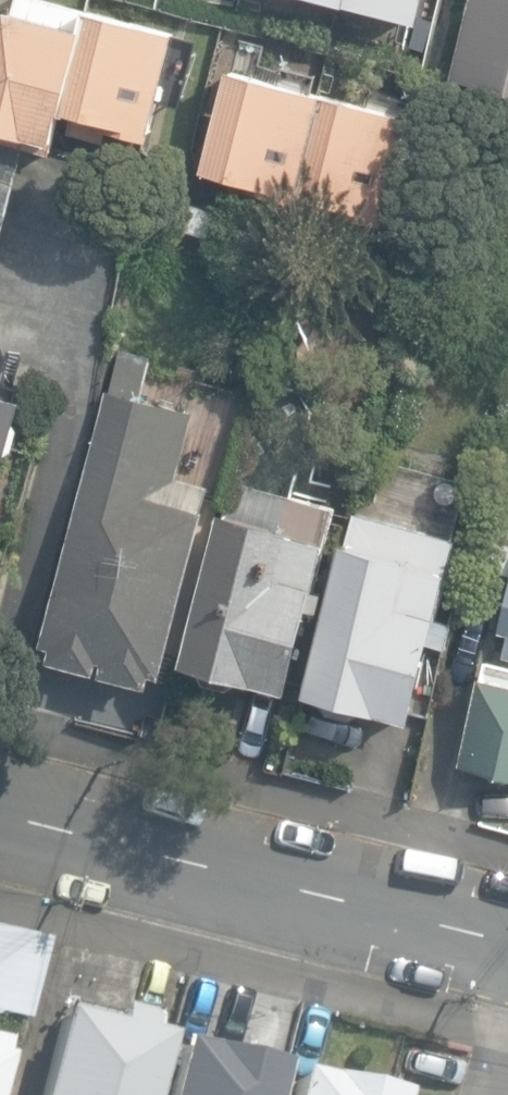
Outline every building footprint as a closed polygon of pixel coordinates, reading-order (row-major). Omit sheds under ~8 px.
[(49,157),(60,115),(104,127),(102,132),(148,144),(177,35),(45,0),(13,0),(0,50),(0,144),(49,157)] [(427,30),(434,0),(307,0),(427,30)] [(507,96),(507,0),(475,0),(454,81),(507,96)] [(247,194),(295,206),(297,197),(324,96),(227,71),(200,174),(249,187),(247,194)] [(326,215),(381,228),(409,117),(324,96),(297,197),(328,205),(326,215)] [(23,151),(0,145),(0,239),(23,151)] [(183,199),(177,229),(223,239),(229,208),(183,199)] [(101,675),(150,688),(154,675),(162,677),(207,512),(200,510),(206,488),(175,480),(192,418),(142,404),(154,360),(121,351),(110,391),(106,390),(37,645),(50,648),(47,661),(97,674),(100,662),(104,663),(101,675)] [(22,401),(17,400),(20,389),(0,384),(0,486),(22,401)] [(185,663),(292,692),(343,510),(235,481),(185,663)] [(303,685),(407,713),(428,636),(443,640),(450,616),(433,612),(454,533),(355,505),(346,536),(344,536),(303,685)] [(495,633),(507,637),(507,574),(495,633)] [(486,661),(458,761),(507,775),(507,668),(486,661)] [(25,1021),(47,940),(0,927),(0,1015),(25,1021)] [(160,1038),(143,1033),(146,1022),(71,1002),(67,1015),(58,1012),(36,1094),(145,1094),(160,1038)] [(274,1067),(212,1051),(214,1045),(185,1038),(184,1043),(176,1041),(162,1094),(267,1094),(274,1067)] [(388,1087),(351,1078),(349,1085),(336,1082),(338,1074),(307,1067),(305,1073),(293,1070),(287,1094),(386,1094),(388,1087)]
